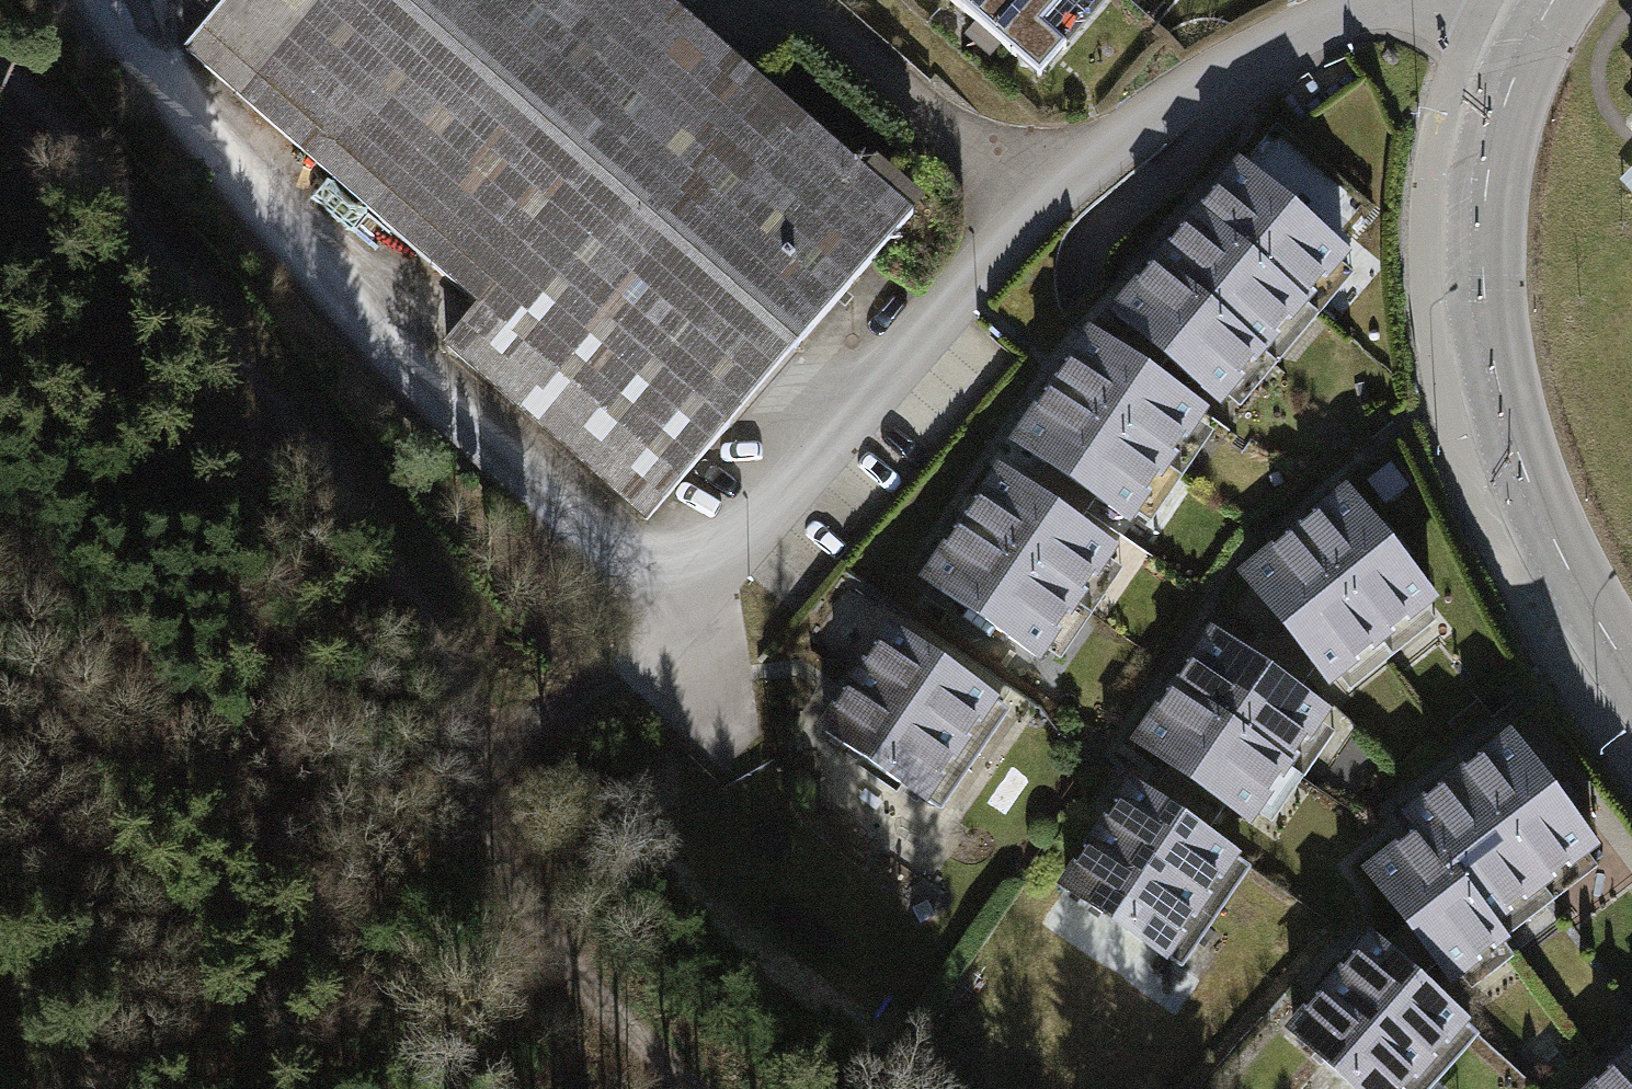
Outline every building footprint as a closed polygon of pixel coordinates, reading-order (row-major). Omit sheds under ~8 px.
[(193,15),(493,278),(455,321),(659,500),(902,223),(648,0),(207,0),(193,15)] [(1029,78),(1092,0),(934,0),(1029,78)] [(1335,249),(1220,161),(1100,317),(1216,404),(1335,249)] [(1197,413),(1076,330),(995,444),(1121,524),(1197,413)] [(1103,550),(988,474),(910,584),(1030,664),(1103,550)] [(1439,607),(1348,498),(1241,583),(1334,696),(1439,607)] [(989,696),(878,625),(804,738),(916,810),(989,696)] [(1252,832),(1325,720),(1211,637),(1133,751),(1252,832)] [(1498,930),(1599,854),(1511,738),(1406,817),(1422,839),(1364,883),(1445,990),(1507,943),(1498,930)] [(1161,962),(1231,854),(1116,781),(1050,890),(1161,962)] [(1470,1033),(1371,942),(1282,1037),(1338,1088),(1418,1088),(1470,1033)] [(1595,1088),(1631,1088),(1631,1056),(1595,1088)]
